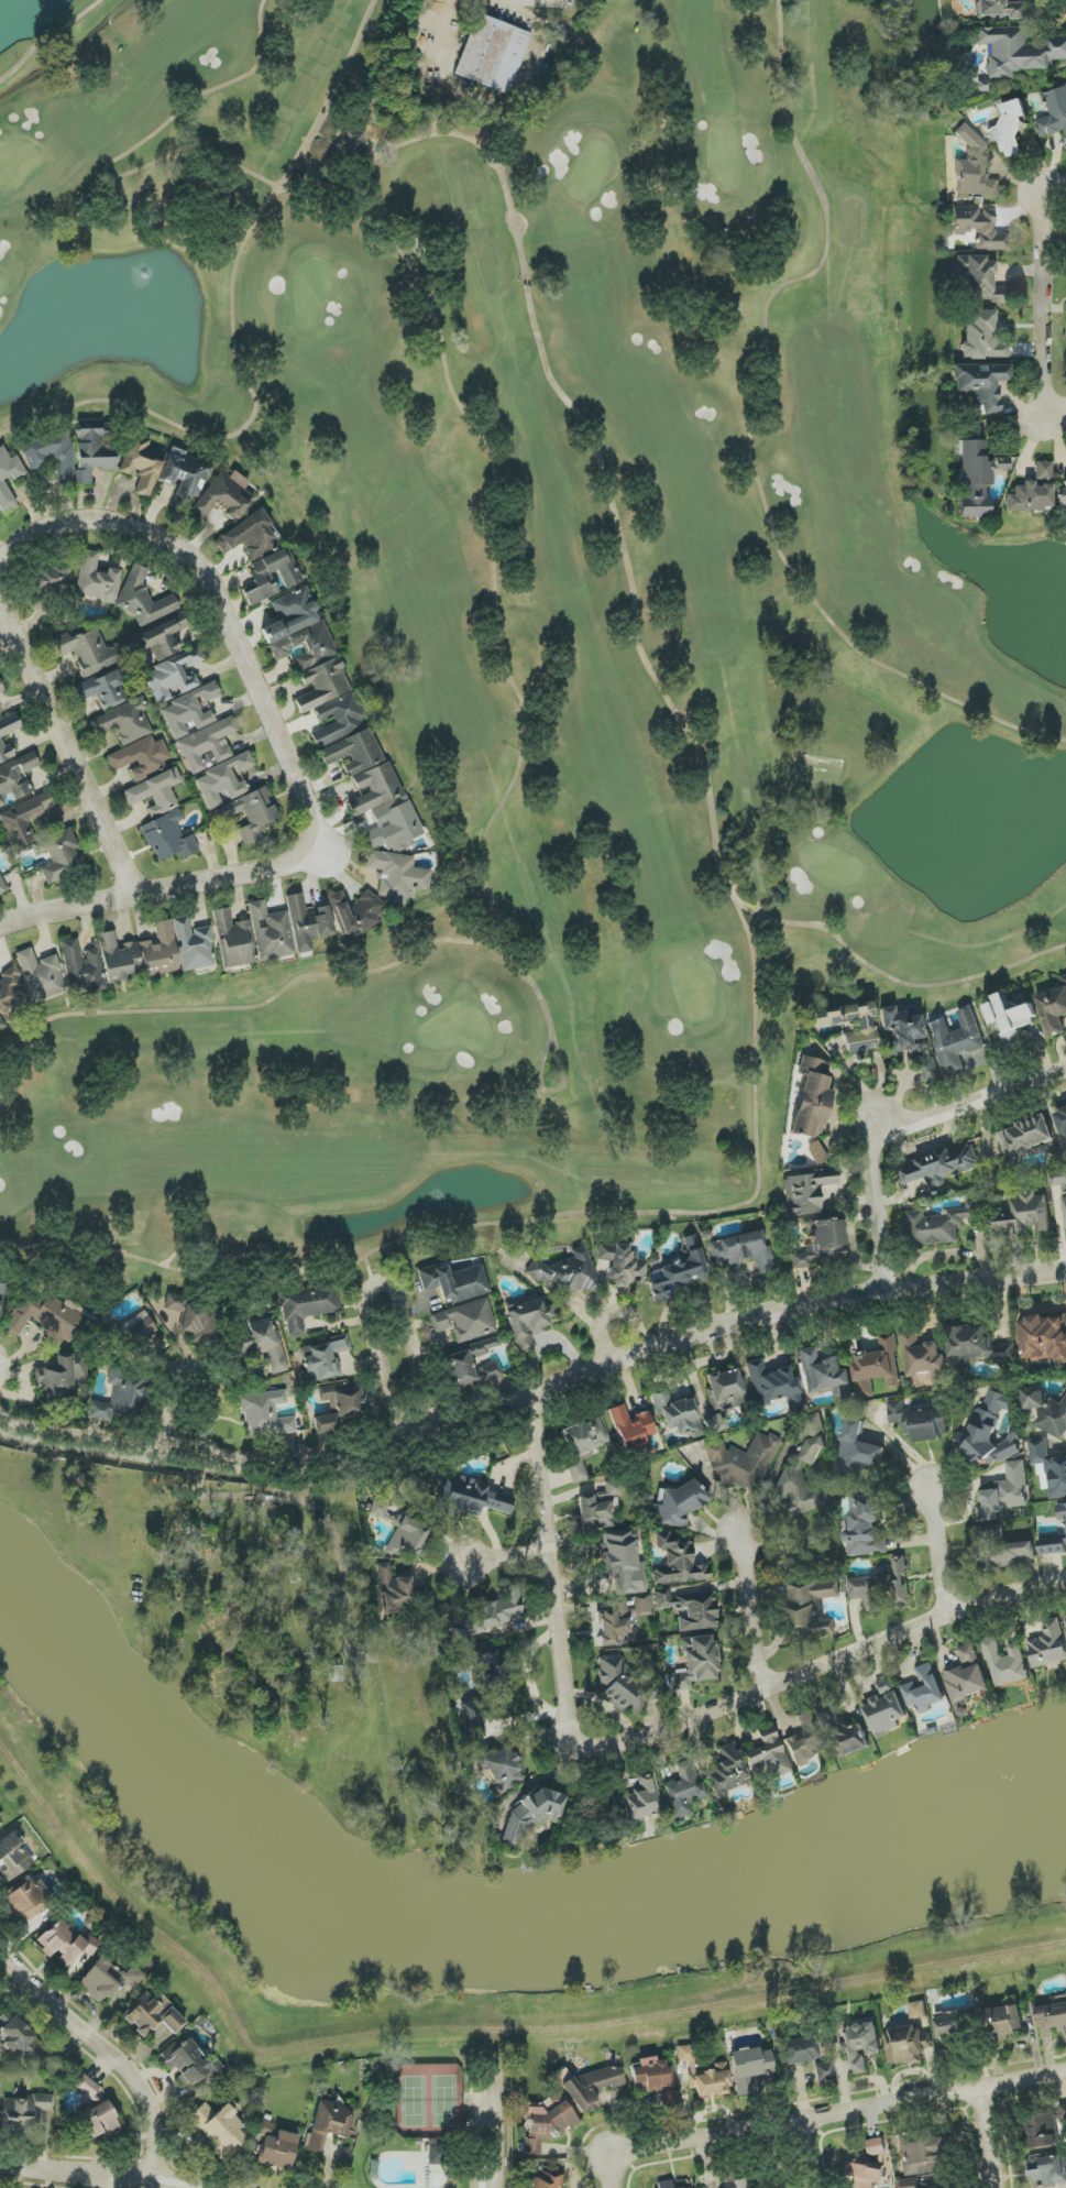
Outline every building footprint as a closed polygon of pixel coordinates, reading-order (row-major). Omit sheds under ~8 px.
[(1012,15),(1012,20),(1029,19),(1028,0),(1015,1),(1015,0),(977,0),(978,17),(1012,15)] [(531,33),(476,14),(454,76),(509,95),(531,33)] [(1047,36),(1048,44),(1027,45),(1026,27),(978,28),(979,45),(989,45),(990,79),(1014,79),(1014,71),(1053,70),(1053,61),(1065,60),(1065,36),(1047,36)] [(1049,117),(1036,121),(1041,139),(1065,132),(1065,133),(1065,87),(1043,93),(1049,117)] [(1023,154),(1016,130),(1026,127),(1023,117),(1027,116),(1022,99),(1000,106),(1006,125),(988,130),(991,144),(1000,141),(1005,159),(1023,154)] [(365,131),(345,130),(344,155),(365,155),(365,131)] [(999,197),(1000,180),(986,180),(989,134),(963,133),(962,161),(957,161),(955,199),(967,200),(967,196),(999,197)] [(975,250),(1007,250),(1007,233),(994,233),(994,210),(980,210),(980,208),(952,207),(952,234),(975,234),(975,250)] [(1007,287),(994,287),(993,261),(985,261),(985,256),(958,256),(959,302),(1007,301),(1007,287)] [(993,311),(963,310),(962,358),(1008,359),(1009,340),(992,340),(993,311)] [(1009,365),(953,365),(953,395),(966,394),(966,404),(976,404),(976,415),(997,415),(997,382),(1009,382),(1009,365)] [(77,420),(77,485),(92,485),(92,470),(116,470),(115,443),(109,443),(109,432),(101,432),(101,420),(77,420)] [(29,473),(45,468),(45,457),(52,455),(57,468),(57,484),(74,484),(73,452),(69,438),(69,429),(61,429),(22,443),(22,449),(29,473)] [(132,494),(151,499),(165,450),(129,439),(119,472),(137,478),(132,494)] [(959,518),(988,518),(988,497),(983,497),(983,485),(991,485),(991,462),(983,462),(983,440),(959,441),(959,518)] [(16,506),(5,482),(25,473),(17,455),(9,459),(3,447),(0,448),(0,514),(16,506)] [(159,481),(177,487),(170,508),(187,513),(192,496),(200,498),(211,465),(169,451),(159,481)] [(1052,463),(1036,463),(1036,481),(1023,481),(1023,486),(1014,486),(1014,495),(1007,495),(1007,511),(1052,511),(1052,463)] [(234,471),(228,478),(220,472),(192,509),(205,518),(214,505),(236,522),(254,497),(244,489),(249,482),(234,471)] [(1065,516),(1065,477),(1061,478),(1064,489),(1055,491),(1061,517),(1065,516)] [(213,541),(223,555),(242,544),(253,562),(276,547),(265,529),(271,525),(261,510),(213,541)] [(249,607),(279,594),(271,576),(278,572),(285,589),(303,581),(288,547),(248,565),(258,588),(243,594),(249,607)] [(120,570),(107,568),(106,574),(97,573),(99,552),(82,550),(76,597),(116,602),(120,570)] [(180,610),(174,595),(152,603),(143,582),(149,570),(133,564),(116,607),(134,614),(139,627),(180,610)] [(34,610),(46,609),(45,590),(71,588),(70,566),(30,569),(34,610)] [(352,692),(337,656),(335,656),(308,586),(270,601),(279,621),(261,628),(274,662),(291,655),(288,649),(303,643),(306,653),(293,658),(299,673),(298,673),(306,692),(293,697),(299,713),(352,692)] [(134,636),(141,652),(151,648),(157,662),(181,652),(173,634),(187,629),(181,616),(134,636)] [(83,678),(125,659),(119,645),(106,650),(97,627),(70,639),(67,633),(50,640),(58,658),(74,651),(78,662),(77,663),(83,678)] [(158,706),(172,700),(168,690),(178,686),(181,694),(199,686),(192,669),(206,664),(199,648),(144,671),(158,706)] [(73,689),(79,702),(96,695),(104,711),(129,700),(115,669),(73,689)] [(191,775),(233,758),(224,737),(238,731),(232,716),(217,722),(212,709),(204,712),(201,705),(221,696),(216,683),(161,706),(175,741),(177,741),(191,775)] [(314,709),(320,722),(332,716),(335,723),(311,734),(316,747),(367,725),(353,692),(314,709)] [(89,720),(97,737),(116,729),(123,746),(153,733),(143,711),(148,709),(143,698),(89,720)] [(13,758),(4,736),(22,729),(16,714),(0,720),(0,763),(13,758)] [(421,836),(394,762),(383,762),(371,730),(318,749),(325,766),(351,756),(351,762),(344,765),(348,778),(354,776),(353,781),(357,791),(369,786),(369,794),(348,802),(354,817),(371,811),(377,828),(368,831),(368,837),(372,849),(384,844),(387,851),(398,852),(413,846),(414,838),(421,836)] [(113,772),(137,762),(139,767),(129,771),(134,781),(173,763),(163,739),(155,743),(151,736),(106,756),(113,772)] [(203,771),(205,777),(196,780),(208,809),(249,792),(242,775),(256,769),(249,752),(203,771)] [(25,772),(40,767),(35,754),(0,767),(0,808),(7,805),(4,796),(11,793),(14,801),(33,794),(25,772)] [(130,806),(151,797),(155,806),(147,809),(151,819),(179,807),(171,788),(183,782),(177,767),(123,791),(130,806)] [(244,847),(262,840),(258,829),(279,821),(266,788),(214,809),(220,822),(244,813),(249,825),(237,830),(244,847)] [(57,808),(49,791),(0,813),(0,820),(14,851),(36,841),(27,821),(57,808)] [(141,826),(156,863),(178,854),(180,859),(199,851),(192,835),(182,839),(176,823),(183,820),(179,810),(141,826)] [(46,884),(84,870),(76,848),(78,847),(71,829),(33,843),(38,856),(48,852),(52,863),(40,867),(46,884)] [(414,857),(369,851),(367,868),(381,871),(377,899),(407,903),(409,888),(428,891),(431,870),(413,868),(414,857)] [(327,896),(342,937),(361,930),(360,928),(385,919),(376,893),(346,904),(342,891),(327,896)] [(286,896),(296,954),(313,951),(311,939),(334,935),(328,905),(305,910),(302,893),(286,896)] [(248,903),(258,961),(294,955),(287,911),(267,915),(264,901),(248,903)] [(223,969),(257,963),(249,921),(231,924),(228,908),(213,911),(223,969)] [(182,972),(214,966),(210,945),(214,944),(210,926),(191,930),(188,915),(172,918),(182,972)] [(139,943),(145,977),(180,971),(170,920),(152,923),(155,940),(139,943)] [(107,985),(126,981),(125,974),(142,971),(137,943),(117,947),(114,931),(98,934),(107,985)] [(99,948),(82,951),(80,938),(61,942),(70,995),(106,989),(99,948)] [(67,992),(56,955),(36,962),(32,948),(16,952),(32,1003),(67,992)] [(2,1015),(30,998),(12,967),(0,974),(0,1012),(2,1015)] [(1062,1018),(1065,1016),(1065,976),(1061,977),(1065,988),(1037,997),(1050,1038),(1065,1034),(1065,1032),(1062,1018)] [(1033,1004),(1011,1011),(1005,993),(994,996),(996,1002),(984,1006),(990,1025),(999,1022),(1006,1046),(1021,1041),(1017,1028),(1039,1021),(1033,1004)] [(811,1010),(813,1027),(851,1023),(852,1032),(844,1034),(846,1053),(876,1050),(870,1003),(811,1010)] [(920,1015),(908,1016),(895,1011),(894,1006),(880,1008),(882,1029),(885,1035),(887,1060),(899,1059),(902,1050),(915,1056),(927,1054),(927,1061),(922,1062),(924,1080),(939,1079),(937,1058),(929,1055),(928,1043),(911,1044),(913,1040),(923,1039),(920,1015)] [(986,1048),(974,1007),(958,1011),(963,1030),(950,1034),(946,1017),(929,1022),(944,1076),(964,1070),(960,1056),(986,1048)] [(829,1091),(825,1090),(831,1063),(801,1056),(797,1074),(804,1076),(790,1134),(818,1140),(829,1091)] [(1054,1112),(1062,1136),(1065,1134),(1065,1108),(1054,1112)] [(1005,1157),(1054,1142),(1046,1116),(998,1131),(1005,1157)] [(828,1159),(817,1141),(805,1147),(816,1166),(828,1159)] [(915,1160),(917,1166),(898,1171),(902,1186),(926,1179),(928,1185),(980,1169),(972,1143),(915,1160)] [(1065,1187),(1065,1169),(1052,1173),(1056,1189),(1065,1187)] [(819,1187),(838,1185),(837,1170),(782,1175),(786,1216),(821,1213),(819,1187)] [(958,1243),(957,1222),(984,1220),(982,1191),(973,1192),(974,1202),(966,1202),(967,1212),(925,1215),(925,1211),(908,1212),(910,1246),(958,1243)] [(1051,1232),(1047,1195),(1037,1196),(1037,1192),(1021,1193),(1021,1198),(1012,1199),(1013,1214),(993,1216),(995,1234),(1029,1231),(1029,1227),(1038,1227),(1038,1233),(1051,1232)] [(845,1263),(843,1220),(812,1221),(813,1251),(791,1252),(792,1266),(845,1263)] [(770,1246),(764,1247),(761,1231),(709,1242),(715,1268),(756,1260),(759,1274),(775,1271),(770,1246)] [(706,1276),(695,1234),(682,1238),(688,1260),(646,1272),(655,1304),(669,1300),(666,1287),(706,1276)] [(597,1261),(610,1262),(609,1287),(624,1288),(625,1279),(644,1279),(645,1261),(637,1260),(638,1252),(628,1252),(628,1246),(598,1244),(597,1261)] [(542,1268),(539,1260),(526,1264),(532,1285),(545,1281),(551,1300),(598,1284),(585,1246),(571,1251),(573,1258),(542,1268)] [(490,1293),(483,1265),(449,1274),(446,1263),(417,1271),(423,1292),(439,1288),(444,1305),(490,1293)] [(340,1313),(336,1285),(280,1292),(286,1338),(305,1335),(303,1317),(340,1313)] [(6,1328),(20,1335),(26,1324),(70,1345),(84,1315),(26,1287),(6,1328)] [(165,1310),(181,1312),(179,1331),(193,1333),(191,1343),(215,1346),(220,1303),(166,1297),(165,1310)] [(456,1344),(497,1332),(487,1298),(429,1315),(434,1333),(452,1328),(456,1344)] [(530,1334),(553,1328),(548,1307),(543,1308),(541,1300),(506,1308),(517,1354),(534,1350),(530,1334)] [(158,1333),(145,1311),(119,1326),(132,1348),(158,1333)] [(287,1371),(273,1317),(248,1324),(251,1335),(236,1339),(241,1358),(266,1352),(272,1375),(287,1371)] [(1065,1333),(1064,1317),(1021,1319),(1023,1363),(1065,1361),(1065,1333)] [(1016,1361),(1015,1344),(992,1346),(991,1336),(986,1337),(985,1326),(947,1330),(950,1367),(987,1364),(1016,1361)] [(939,1343),(919,1344),(918,1331),(903,1332),(905,1374),(932,1373),(932,1382),(946,1381),(945,1355),(939,1355),(939,1343)] [(351,1351),(347,1334),(329,1338),(330,1342),(301,1349),(309,1383),(339,1376),(334,1354),(351,1351)] [(901,1386),(893,1334),(879,1336),(881,1351),(852,1355),(859,1398),(874,1396),(872,1380),(887,1377),(888,1388),(901,1386)] [(470,1358),(489,1354),(488,1349),(499,1346),(497,1338),(467,1345),(470,1358)] [(841,1358),(818,1360),(816,1347),(800,1349),(805,1393),(835,1390),(836,1400),(853,1398),(850,1370),(842,1371),(841,1358)] [(444,1357),(455,1393),(503,1377),(498,1361),(473,1369),(467,1350),(444,1357)] [(34,1368),(35,1384),(44,1384),(45,1403),(71,1403),(71,1382),(86,1381),(85,1354),(56,1355),(56,1368),(34,1368)] [(757,1405),(785,1398),(789,1414),(804,1410),(796,1377),(791,1378),(788,1367),(765,1373),(762,1359),(747,1363),(757,1405)] [(704,1376),(713,1413),(748,1404),(739,1367),(704,1376)] [(89,1417),(110,1421),(111,1411),(135,1415),(138,1399),(146,1400),(150,1377),(109,1370),(107,1384),(114,1385),(110,1404),(92,1401),(89,1417)] [(366,1418),(361,1386),(338,1389),(337,1385),(318,1388),(320,1402),(328,1401),(330,1414),(312,1416),(315,1435),(340,1432),(339,1422),(366,1418)] [(1044,1388),(1021,1391),(1023,1410),(1046,1408),(1044,1388)] [(297,1433),(295,1416),(276,1418),(275,1405),(287,1404),(286,1390),(243,1394),(247,1438),(297,1433)] [(692,1397),(671,1404),(667,1390),(651,1395),(657,1417),(663,1415),(667,1430),(675,1427),(677,1435),(690,1431),(692,1438),(703,1434),(692,1397)] [(1014,1463),(1021,1436),(1008,1433),(1005,1447),(993,1444),(1001,1409),(1012,1412),(1016,1397),(989,1391),(984,1411),(976,1409),(970,1436),(957,1433),(952,1452),(983,1459),(984,1456),(1014,1463)] [(1064,1440),(1065,1435),(1065,1400),(1064,1404),(1051,1398),(1037,1427),(1064,1440)] [(608,1410),(624,1453),(645,1445),(643,1439),(656,1435),(647,1412),(629,1418),(623,1404),(608,1410)] [(708,1433),(725,1430),(721,1410),(713,1412),(714,1417),(705,1418),(708,1433)] [(831,1506),(826,1487),(810,1491),(804,1470),(807,1463),(815,1466),(822,1451),(829,1449),(820,1412),(802,1417),(807,1440),(796,1466),(783,1469),(776,1487),(778,1497),(790,1494),(792,1502),(784,1505),(787,1518),(831,1506)] [(577,1483),(588,1479),(581,1460),(593,1456),(591,1450),(608,1444),(598,1417),(558,1432),(577,1483)] [(885,1447),(861,1443),(864,1420),(845,1417),(837,1472),(861,1476),(862,1468),(882,1471),(885,1447)] [(780,1439),(768,1434),(767,1437),(756,1432),(746,1454),(726,1445),(725,1449),(710,1443),(703,1459),(713,1463),(708,1475),(755,1495),(780,1439)] [(1049,1459),(1048,1439),(1030,1440),(1031,1465),(1047,1464),(1049,1499),(1065,1498),(1065,1457),(1049,1459)] [(1006,1462),(1008,1481),(993,1482),(994,1489),(980,1490),(982,1507),(977,1507),(978,1522),(999,1520),(999,1509),(1028,1507),(1025,1461),(1006,1462)] [(509,1514),(513,1498),(486,1491),(487,1485),(444,1474),(434,1514),(452,1518),(454,1511),(480,1517),(482,1508),(509,1514)] [(605,1493),(594,1493),(594,1502),(612,1502),(611,1497),(622,1496),(621,1480),(605,1481),(605,1493)] [(687,1527),(688,1508),(706,1510),(708,1494),(695,1493),(696,1489),(658,1485),(656,1505),(649,1504),(647,1523),(687,1527)] [(851,1496),(853,1531),(847,1531),(848,1556),(886,1554),(885,1528),(876,1528),(876,1523),(887,1522),(885,1494),(851,1496)] [(593,1503),(593,1496),(579,1496),(580,1528),(612,1527),(611,1503),(593,1503)] [(369,1513),(385,1518),(389,1503),(373,1499),(369,1513)] [(1057,1504),(1058,1521),(1065,1520),(1065,1524),(1065,1504),(1057,1504)] [(384,1549),(413,1563),(431,1529),(402,1514),(384,1549)] [(1034,1542),(1005,1544),(1003,1526),(973,1528),(976,1568),(1036,1564),(1034,1542)] [(645,1594),(643,1561),(637,1561),(635,1532),(600,1534),(603,1575),(613,1574),(614,1595),(645,1594)] [(709,1582),(708,1565),(693,1565),(691,1534),(656,1536),(656,1550),(665,1550),(666,1567),(651,1568),(653,1585),(709,1582)] [(1065,1554),(1065,1540),(1065,1538),(1039,1539),(1040,1556),(1065,1554)] [(848,1579),(850,1599),(865,1598),(866,1614),(883,1612),(881,1593),(894,1592),(895,1605),(909,1604),(906,1556),(892,1557),(894,1576),(848,1579)] [(377,1564),(383,1614),(415,1611),(411,1577),(391,1579),(389,1562),(377,1564)] [(822,1599),(841,1597),(839,1579),(787,1584),(793,1639),(835,1635),(834,1620),(825,1621),(822,1599)] [(522,1613),(518,1584),(505,1586),(508,1602),(451,1611),(455,1636),(513,1626),(511,1615),(522,1613)] [(717,1628),(714,1591),(670,1595),(669,1589),(654,1590),(656,1610),(686,1607),(687,1617),(678,1617),(679,1632),(717,1628)] [(601,1647),(637,1643),(636,1630),(629,1630),(628,1616),(652,1614),(650,1597),(633,1599),(634,1607),(627,1608),(626,1599),(610,1601),(611,1611),(597,1612),(601,1647)] [(1046,1637),(1027,1642),(1033,1668),(1065,1661),(1065,1646),(1059,1618),(1043,1622),(1046,1637)] [(681,1639),(684,1671),(667,1673),(669,1692),(691,1690),(690,1682),(718,1679),(714,1636),(681,1639)] [(1030,1679),(1020,1642),(1008,1645),(1010,1655),(1002,1657),(998,1639),(983,1642),(995,1688),(1030,1679)] [(990,1690),(974,1643),(958,1649),(963,1664),(943,1671),(954,1702),(990,1690)] [(505,1719),(499,1645),(468,1647),(469,1667),(489,1666),(490,1671),(479,1672),(481,1702),(461,1704),(464,1739),(484,1738),(482,1720),(505,1719)] [(659,1682),(643,1683),(641,1668),(623,1670),(622,1655),(597,1657),(600,1684),(604,1684),(605,1700),(616,1699),(617,1709),(631,1708),(631,1712),(644,1712),(643,1700),(660,1699),(659,1682)] [(916,1668),(920,1681),(901,1687),(908,1708),(918,1705),(922,1715),(934,1711),(932,1705),(946,1701),(933,1662),(916,1668)] [(908,1717),(892,1677),(877,1683),(882,1695),(870,1700),(872,1704),(864,1708),(877,1739),(901,1729),(898,1721),(908,1717)] [(870,1748),(863,1724),(844,1729),(835,1700),(820,1705),(836,1759),(870,1748)] [(796,1716),(802,1732),(784,1738),(794,1766),(827,1754),(812,1710),(796,1716)] [(743,1751),(756,1784),(790,1771),(773,1725),(757,1732),(762,1744),(743,1751)] [(525,1780),(507,1746),(488,1756),(480,1742),(470,1748),(495,1796),(525,1780)] [(719,1748),(725,1763),(706,1771),(715,1796),(749,1783),(733,1742),(719,1748)] [(703,1798),(692,1759),(675,1764),(679,1780),(664,1784),(674,1820),(692,1815),(688,1802),(703,1798)] [(663,1812),(652,1773),(637,1777),(640,1788),(623,1793),(631,1821),(663,1812)] [(565,1796),(536,1788),(533,1797),(517,1793),(503,1841),(521,1847),(528,1824),(541,1828),(543,1820),(556,1824),(565,1796)] [(9,1880),(35,1863),(21,1844),(23,1843),(17,1833),(0,1844),(0,1866),(9,1880)] [(32,1884),(26,1876),(2,1894),(23,1923),(53,1900),(38,1879),(32,1884)] [(83,1950),(89,1956),(99,1946),(89,1935),(83,1941),(60,1918),(36,1942),(53,1959),(54,1957),(65,1968),(83,1950)] [(78,1985),(102,2004),(123,1978),(135,1988),(145,1975),(133,1965),(126,1974),(101,1955),(78,1985)] [(173,2035),(186,2023),(160,1995),(154,2001),(146,1992),(122,2015),(144,2038),(161,2021),(173,2035)] [(1035,2002),(1039,2025),(1051,2023),(1053,2032),(1065,2030),(1065,1997),(1035,2002)] [(911,2020),(927,2018),(924,2001),(908,2004),(911,2020)] [(1023,2032),(1021,2006),(988,2009),(991,2040),(1010,2039),(1009,2033),(1023,2032)] [(971,2009),(934,2015),(940,2054),(954,2052),(952,2039),(975,2035),(971,2009)] [(4,2025),(0,2029),(0,2039),(25,2066),(45,2048),(14,2015),(4,2024),(4,2025)] [(882,2054),(877,2022),(842,2028),(844,2043),(839,2043),(840,2055),(848,2054),(851,2076),(868,2073),(865,2057),(882,2054)] [(883,2032),(888,2066),(922,2061),(921,2052),(932,2051),(930,2037),(920,2038),(918,2027),(883,2032)] [(784,2064),(818,2061),(816,2037),(782,2040),(784,2064)] [(228,2073),(215,2057),(209,2062),(189,2038),(178,2047),(174,2042),(158,2055),(175,2075),(174,2075),(185,2087),(193,2081),(196,2085),(207,2075),(214,2083),(228,2073)] [(726,2062),(714,2063),(714,2072),(695,2073),(692,2045),(677,2046),(678,2062),(688,2061),(690,2090),(696,2089),(697,2097),(729,2094),(726,2062)] [(735,2096),(752,2094),(750,2076),(772,2074),(769,2048),(730,2052),(735,2096)] [(638,2060),(639,2067),(632,2068),(634,2093),(671,2088),(668,2057),(638,2060)] [(834,2080),(832,2062),(815,2064),(817,2082),(834,2080)] [(575,2115),(598,2109),(593,2092),(625,2084),(620,2066),(566,2079),(575,2115)] [(73,2084),(90,2099),(100,2088),(83,2073),(73,2084)] [(680,2105),(675,2087),(659,2091),(664,2109),(680,2105)] [(525,2155),(541,2155),(541,2142),(547,2142),(569,2129),(571,2129),(579,2124),(559,2092),(536,2107),(526,2106),(525,2117),(526,2118),(525,2155)] [(53,2112),(53,2098),(4,2096),(3,2128),(34,2129),(34,2111),(53,2112)] [(91,2138),(105,2132),(107,2137),(120,2131),(108,2102),(81,2113),(91,2138)] [(306,2151),(321,2155),(327,2134),(348,2140),(355,2112),(319,2102),(306,2151)] [(205,2103),(188,2117),(224,2158),(246,2138),(238,2129),(243,2124),(227,2107),(217,2116),(205,2103)] [(1058,2121),(1065,2120),(1065,2104),(1060,2105),(1060,2113),(1029,2116),(1031,2149),(1060,2146),(1058,2121)] [(272,2124),(262,2119),(256,2133),(266,2137),(272,2124)] [(257,2162),(290,2171),(299,2136),(279,2131),(276,2139),(264,2136),(257,2162)] [(902,2138),(906,2176),(950,2172),(946,2133),(902,2138)] [(449,2146),(429,2145),(428,2165),(448,2165),(449,2146)] [(1029,2158),(1031,2187),(1065,2185),(1065,2173),(1064,2173),(1063,2156),(1029,2158)] [(877,2183),(882,2183),(884,2169),(844,2165),(842,2186),(853,2187),(876,2187),(877,2183)] [(564,2172),(532,2171),(531,2187),(564,2187),(564,2172)] [(917,2178),(899,2179),(900,2187),(918,2187),(917,2178)] [(747,2179),(731,2181),(732,2187),(748,2187),(747,2179)]
